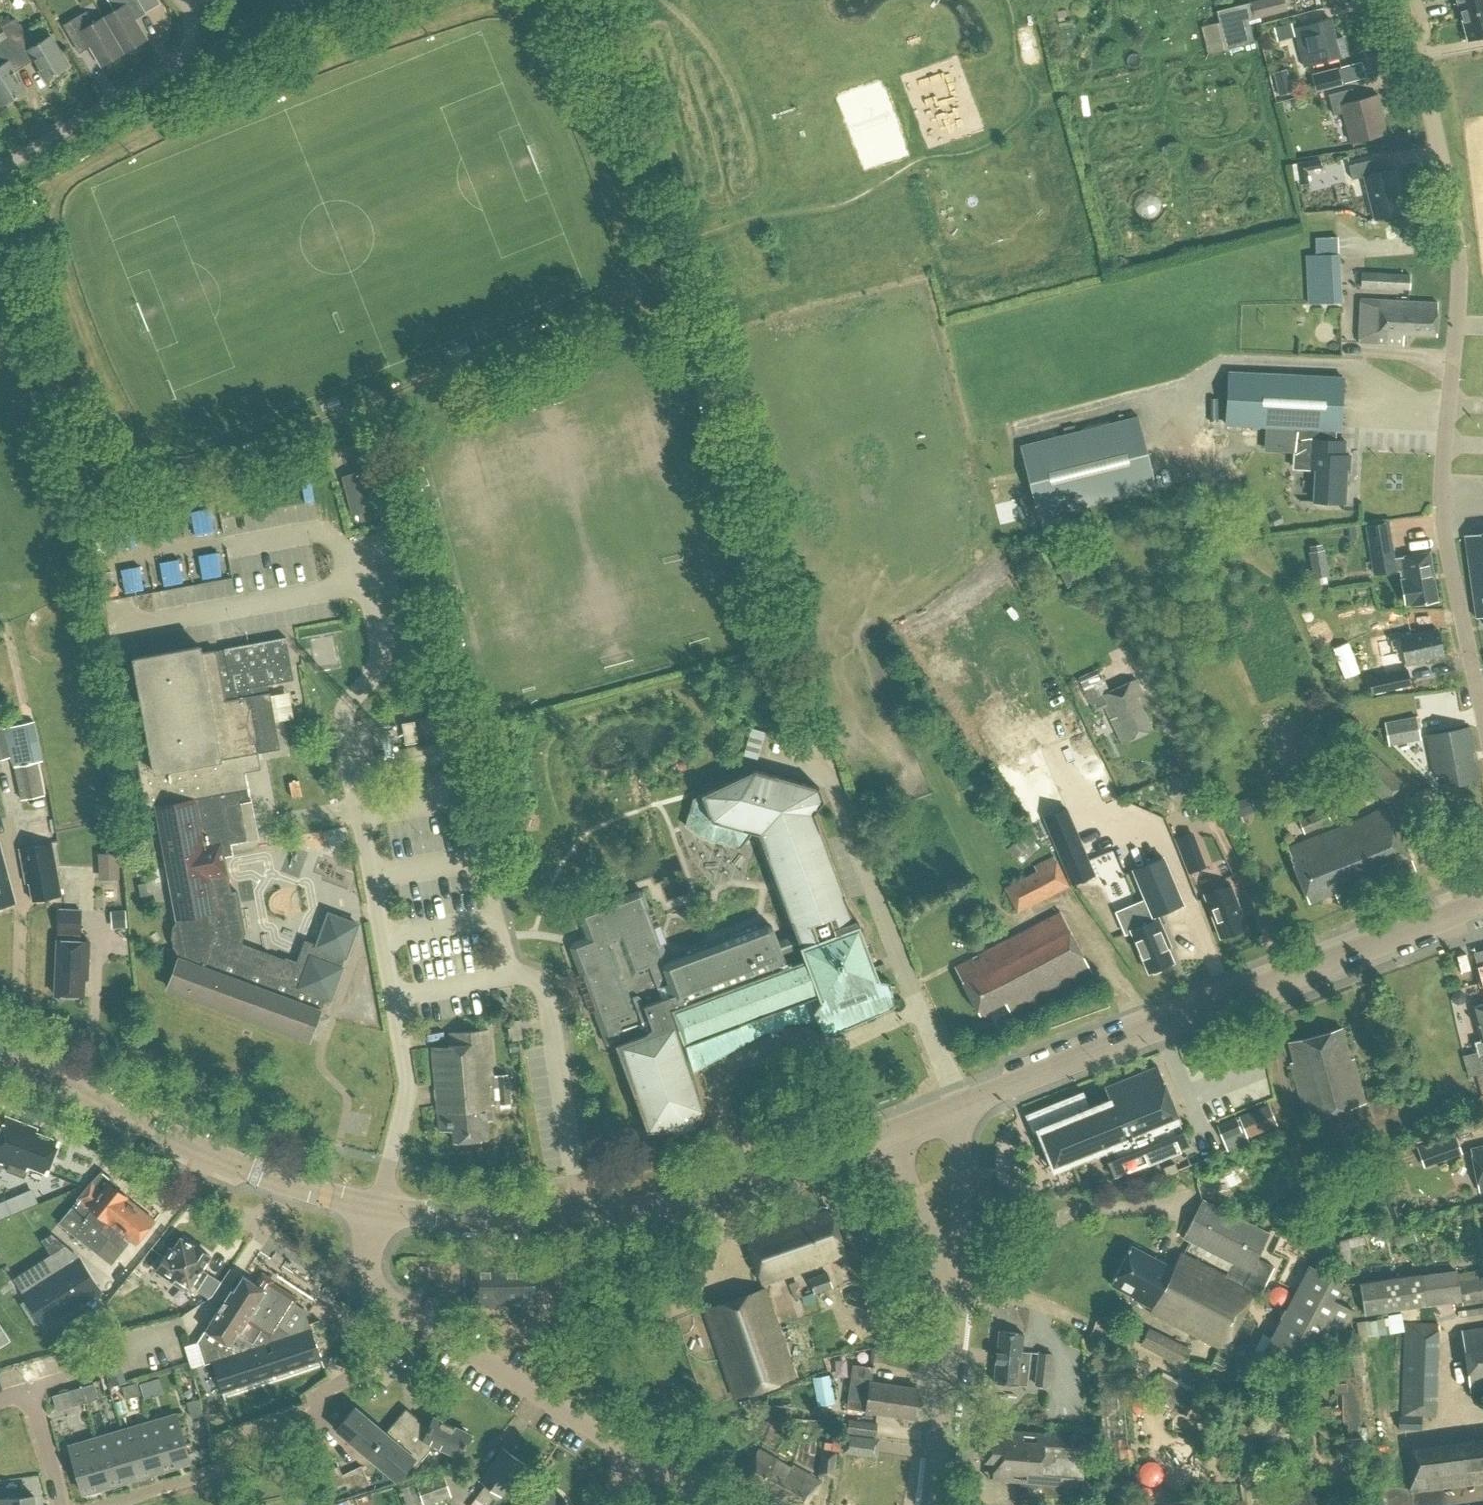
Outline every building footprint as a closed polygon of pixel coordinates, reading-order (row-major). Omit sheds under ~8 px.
[(124,52),(147,38),(134,15),(144,9),(139,0),(108,0),(115,11),(104,17),(124,52)] [(1216,11),(1219,22),(1225,50),(1254,43),(1248,18),(1286,10),(1284,0),(1258,0),(1250,2),(1216,11)] [(1461,16),(1482,10),(1482,0),(1457,0),(1461,16)] [(1467,39),(1482,35),(1482,10),(1461,16),(1467,39)] [(88,43),(101,65),(124,52),(104,17),(93,24),(86,11),(63,25),(78,49),(88,43)] [(15,19),(2,27),(8,37),(21,60),(31,54),(47,79),(68,67),(50,36),(38,43),(33,38),(34,37),(15,19)] [(1294,28),(1300,54),(1312,51),(1315,63),(1340,56),(1330,19),(1294,28)] [(0,65),(0,107),(26,92),(11,66),(21,60),(8,37),(0,42),(0,48),(8,61),(0,65)] [(1369,52),(1347,58),(1353,78),(1374,72),(1369,52)] [(1337,68),(1312,75),(1316,89),(1341,83),(1337,68)] [(1272,72),(1278,96),(1292,93),(1286,69),(1272,72)] [(1354,100),(1351,88),(1328,94),(1333,114),(1343,112),(1351,142),(1385,133),(1378,109),(1380,108),(1377,94),(1354,100)] [(1363,176),(1374,219),(1404,212),(1400,196),(1402,195),(1395,168),(1379,171),(1376,158),(1348,165),(1351,179),(1363,176)] [(1305,171),(1321,169),(1319,160),(1296,163),(1299,185),(1307,184),(1305,171)] [(1308,253),(1311,301),(1344,299),(1340,235),(1316,236),(1317,252),(1308,253)] [(1378,282),(1378,286),(1412,287),(1413,272),(1365,271),(1365,282),(1378,282)] [(1378,299),(1376,343),(1402,344),(1403,334),(1435,335),(1437,302),(1378,299)] [(1226,424),(1339,431),(1342,378),(1229,371),(1226,424)] [(1019,446),(1038,518),(1157,488),(1138,416),(1019,446)] [(1265,428),(1263,450),(1292,452),(1293,430),(1265,428)] [(1295,428),(1293,468),(1316,469),(1314,500),(1344,502),(1346,469),(1349,469),(1350,455),(1345,454),(1345,440),(1335,440),(1335,431),(1295,428)] [(382,481),(374,483),(370,471),(343,478),(353,515),(360,513),(362,523),(391,515),(382,481)] [(1393,558),(1389,534),(1387,522),(1366,526),(1368,538),(1372,562),(1379,561),(1381,573),(1399,569),(1405,605),(1436,600),(1428,553),(1393,558)] [(1482,616),(1482,532),(1464,535),(1476,617),(1482,616)] [(105,540),(95,541),(97,553),(107,551),(105,540)] [(1325,574),(1320,550),(1319,545),(1309,547),(1310,552),(1315,576),(1325,574)] [(1080,549),(1056,560),(1067,585),(1092,573),(1080,549)] [(111,571),(101,573),(102,583),(113,581),(111,571)] [(1403,654),(1406,667),(1422,663),(1421,660),(1443,655),(1436,629),(1399,638),(1399,639),(1383,643),(1387,658),(1403,654)] [(136,673),(121,676),(124,690),(140,781),(145,807),(157,805),(249,787),(246,767),(252,766),(258,765),(260,765),(258,753),(267,751),(280,749),(275,719),(268,683),(293,679),(285,636),(201,652),(200,645),(134,658),(136,673)] [(1365,678),(1368,696),(1407,689),(1404,671),(1365,678)] [(1101,706),(1118,743),(1151,728),(1136,696),(1141,693),(1134,678),(1106,691),(1098,673),(1078,682),(1091,711),(1101,706)] [(18,798),(42,794),(35,761),(40,760),(31,718),(1,725),(0,724),(0,757),(7,755),(11,765),(12,765),(18,798)] [(1384,724),(1388,748),(1420,742),(1416,719),(1384,724)] [(418,742),(414,721),(402,723),(405,744),(418,742)] [(1430,734),(1440,785),(1478,778),(1468,727),(1430,734)] [(377,753),(379,766),(380,773),(459,759),(456,740),(377,753)] [(1346,765),(1385,801),(1403,782),(1364,746),(1346,765)] [(615,1045),(647,1131),(691,1129),(704,1110),(693,1070),(749,1032),(780,1018),(813,1011),(821,1032),(830,1035),(894,1006),(889,980),(878,978),(860,929),(863,926),(846,901),(813,813),(823,800),(819,787),(755,769),(692,798),(684,826),(698,837),(739,849),(752,832),(758,834),(795,934),(778,941),(772,926),(767,924),(758,927),(757,923),(684,951),(685,954),(669,961),(663,944),(667,943),(653,906),(649,907),(643,892),(638,890),(581,912),(578,917),(586,937),(572,942),(569,948),(579,974),(576,976),(590,1013),(593,1011),(606,1044),(611,1046),(615,1045)] [(282,781),(285,800),(315,795),(312,776),(282,781)] [(249,787),(157,805),(178,917),(173,926),(172,937),(173,947),(178,957),(167,987),(310,1038),(319,1013),(322,1004),(325,996),(330,997),(358,924),(329,913),(317,944),(305,940),(297,962),(286,958),(285,960),(256,949),(255,952),(242,947),(243,944),(241,943),(245,932),(237,891),(231,892),(224,857),(233,855),(233,851),(231,844),(248,841),(241,803),(252,801),(249,787)] [(1290,857),(1309,902),(1334,891),(1338,900),(1415,868),(1388,805),(1296,844),(1300,853),(1290,857)] [(1298,819),(1303,832),(1331,821),(1325,808),(1298,819)] [(1006,846),(1013,855),(1033,838),(1025,829),(1006,846)] [(21,849),(26,876),(29,876),(33,899),(61,894),(51,843),(21,849)] [(1078,847),(1059,854),(1066,870),(1084,862),(1078,847)] [(14,903),(0,849),(0,907),(14,903)] [(95,852),(96,878),(116,877),(115,851),(95,852)] [(1005,887),(1017,911),(1068,885),(1053,856),(1034,866),(1036,871),(1005,887)] [(1144,898),(1115,911),(1124,933),(1130,930),(1148,971),(1150,970),(1153,971),(1158,969),(1160,966),(1172,960),(1165,945),(1168,944),(1155,914),(1181,902),(1161,856),(1131,869),(1144,898)] [(146,882),(139,883),(141,895),(148,894),(146,882)] [(1204,895),(1220,937),(1246,928),(1230,885),(1204,895)] [(123,912),(115,912),(116,927),(124,926),(123,912)] [(954,966),(979,1014),(1004,1001),(1010,1013),(1091,972),(1060,912),(954,966)] [(74,915),(60,915),(58,940),(55,994),(82,995),(82,978),(86,978),(88,942),(72,941),(74,915)] [(1472,1006),(1481,1039),(1474,1041),(1482,1075),(1482,1003),(1472,1006)] [(1367,1102),(1346,1027),(1285,1044),(1305,1119),(1367,1102)] [(452,1129),(453,1141),(488,1138),(487,1119),(491,1119),(490,1104),(493,1103),(487,1029),(450,1032),(451,1045),(432,1046),(439,1130),(452,1129)] [(519,1042),(509,1043),(510,1051),(520,1050),(519,1042)] [(1081,1159),(1082,1162),(1105,1152),(1108,1158),(1107,1158),(1114,1176),(1189,1145),(1157,1066),(1104,1087),(1109,1098),(1088,1107),(1082,1091),(1025,1114),(1032,1131),(1036,1130),(1053,1171),(1081,1159)] [(507,1073),(497,1074),(500,1103),(510,1103),(507,1073)] [(1238,1114),(1247,1136),(1277,1123),(1268,1101),(1238,1114)] [(3,1164),(9,1167),(9,1165),(25,1171),(27,1166),(46,1174),(58,1142),(35,1132),(37,1128),(6,1116),(0,1131),(0,1172),(3,1164)] [(1216,1123),(1222,1139),(1241,1131),(1235,1116),(1216,1123)] [(1415,1145),(1422,1166),(1458,1154),(1451,1134),(1415,1145)] [(1469,1148),(1477,1191),(1482,1190),(1482,1145),(1469,1148)] [(67,1211),(56,1225),(110,1267),(130,1240),(135,1244),(154,1221),(126,1198),(127,1198),(111,1185),(114,1181),(102,1171),(92,1181),(92,1182),(78,1198),(67,1211)] [(36,1203),(31,1190),(0,1204),(0,1218),(36,1203)] [(1149,1312),(1223,1349),(1252,1292),(1258,1295),(1273,1266),(1256,1258),(1268,1233),(1202,1200),(1183,1237),(1232,1262),(1225,1276),(1179,1253),(1172,1267),(1130,1245),(1110,1284),(1132,1295),(1131,1298),(1151,1309),(1149,1312)] [(1398,1222),(1393,1202),(1386,1204),(1391,1224),(1398,1222)] [(744,1234),(762,1283),(846,1254),(830,1210),(805,1219),(803,1213),(744,1234)] [(1392,1236),(1397,1246),(1415,1238),(1411,1228),(1392,1236)] [(1339,1239),(1340,1268),(1350,1267),(1349,1246),(1366,1242),(1363,1232),(1339,1239)] [(175,1277),(190,1287),(199,1273),(210,1255),(194,1245),(194,1246),(181,1237),(173,1249),(170,1247),(165,1255),(165,1256),(156,1270),(173,1281),(175,1277)] [(79,1258),(24,1293),(45,1326),(100,1291),(79,1258)] [(1456,1271),(1454,1258),(1417,1264),(1417,1261),(1358,1271),(1364,1302),(1482,1281),(1482,1266),(1456,1271)] [(516,1308),(516,1328),(529,1328),(529,1306),(539,1306),(540,1266),(466,1266),(465,1308),(516,1308)] [(1336,1270),(1329,1284),(1340,1291),(1348,1277),(1336,1270)] [(809,1277),(814,1293),(833,1286),(827,1271),(809,1277)] [(212,1362),(224,1400),(226,1399),(223,1391),(320,1358),(323,1367),(324,1366),(311,1328),(309,1328),(305,1315),(306,1312),(294,1303),(297,1299),(273,1283),(271,1278),(265,1274),(261,1275),(255,1283),(243,1276),(234,1290),(232,1289),(197,1343),(204,1364),(212,1362)] [(208,1275),(197,1292),(209,1299),(212,1297),(221,1283),(208,1275)] [(704,1308),(735,1397),(795,1376),(763,1287),(704,1308)] [(820,1329),(828,1352),(849,1344),(841,1322),(820,1329)] [(1403,1323),(1401,1416),(1398,1416),(1397,1428),(1419,1429),(1420,1416),(1433,1417),(1436,1324),(1403,1323)] [(1460,1331),(1468,1391),(1482,1389),(1482,1327),(1460,1331)] [(1147,1330),(1140,1344),(1182,1364),(1189,1351),(1147,1330)] [(1021,1352),(1022,1333),(998,1331),(993,1382),(1025,1385),(1028,1352),(1021,1352)] [(10,1340),(6,1333),(0,1336),(0,1347),(10,1340)] [(1321,1387),(1322,1420),(1326,1420),(1328,1452),(1360,1450),(1360,1420),(1362,1419),(1361,1375),(1363,1374),(1359,1348),(1341,1351),(1345,1381),(1321,1387)] [(1033,1384),(1048,1386),(1052,1353),(1037,1351),(1033,1384)] [(866,1411),(913,1418),(917,1388),(871,1381),(873,1367),(852,1364),(846,1408),(866,1410),(866,1411)] [(112,1385),(121,1383),(125,1382),(120,1365),(107,1369),(112,1385)] [(833,1402),(828,1373),(811,1377),(816,1405),(833,1402)] [(1148,1396),(1185,1414),(1195,1396),(1158,1377),(1148,1396)] [(136,1378),(125,1382),(121,1383),(124,1395),(139,1390),(136,1378)] [(97,1397),(92,1382),(80,1386),(85,1401),(97,1397)] [(85,1401),(80,1386),(69,1389),(73,1404),(85,1401)] [(206,1419),(201,1404),(189,1408),(193,1423),(206,1419)] [(337,1427),(397,1478),(411,1462),(415,1466),(433,1445),(459,1458),(470,1434),(433,1416),(428,1427),(405,1408),(384,1433),(354,1407),(337,1427)] [(189,1456),(177,1416),(149,1424),(161,1464),(189,1456)] [(847,1432),(876,1436),(877,1422),(848,1418),(847,1432)] [(161,1464),(149,1424),(123,1432),(135,1472),(161,1464)] [(1020,1480),(1021,1498),(1090,1494),(1089,1477),(1081,1476),(1084,1437),(988,1429),(986,1459),(995,1460),(993,1478),(1020,1480)] [(135,1472),(123,1432),(96,1440),(108,1479),(135,1472)] [(108,1479),(96,1440),(69,1448),(81,1488),(108,1479)] [(912,1442),(875,1447),(879,1477),(891,1476),(890,1467),(910,1464),(912,1475),(917,1474),(912,1442)] [(513,1476),(523,1463),(504,1448),(480,1480),(500,1496),(514,1477),(513,1476)] [(1423,1448),(1405,1451),(1410,1492),(1428,1489),(1423,1448)] [(780,1504),(809,1504),(810,1504),(806,1502),(812,1490),(815,1492),(820,1481),(792,1465),(790,1468),(758,1449),(743,1477),(771,1492),(773,1501),(780,1504)] [(819,1450),(815,1475),(832,1477),(836,1452),(819,1450)] [(346,1483),(350,1492),(370,1482),(361,1464),(342,1473),(338,1465),(327,1470),(336,1488),(346,1483)] [(424,1504),(452,1495),(444,1471),(415,1480),(424,1504)] [(413,1483),(399,1488),(405,1504),(411,1504),(419,1502),(413,1483)] [(560,1494),(556,1498),(550,1490),(530,1504),(568,1504),(560,1494)] [(33,1495),(0,1498),(0,1504),(35,1504),(33,1495)]
